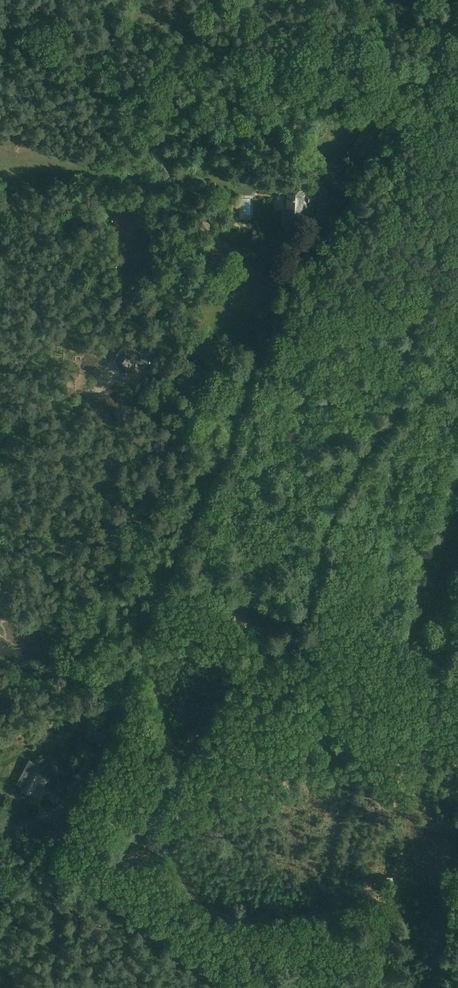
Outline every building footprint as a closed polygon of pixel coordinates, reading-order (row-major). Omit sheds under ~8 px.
[(417,18),(419,7),(405,5),(403,15),(417,18)] [(373,158),(382,142),(364,132),(355,148),(373,158)] [(322,180),(336,189),(344,177),(342,176),(329,168),(322,180)] [(347,168),(342,176),(344,177),(357,185),(362,177),(347,168)] [(348,183),(343,191),(337,199),(346,205),(357,189),(348,183)] [(307,195),(307,190),(289,189),(288,231),(299,231),(299,229),(301,226),(301,223),(299,221),(300,209),(308,209),(308,201),(312,201),(312,195),(307,195)] [(112,364),(114,368),(127,372),(134,372),(135,374),(141,369),(134,358),(131,361),(123,358),(123,354),(110,354),(110,364),(112,364)] [(107,733),(96,729),(92,740),(103,744),(107,733)] [(42,775),(33,770),(27,781),(20,777),(16,785),(23,789),(32,794),(37,783),(45,787),(49,780),(42,776),(42,775)] [(66,785),(59,781),(53,791),(60,795),(66,785)]
